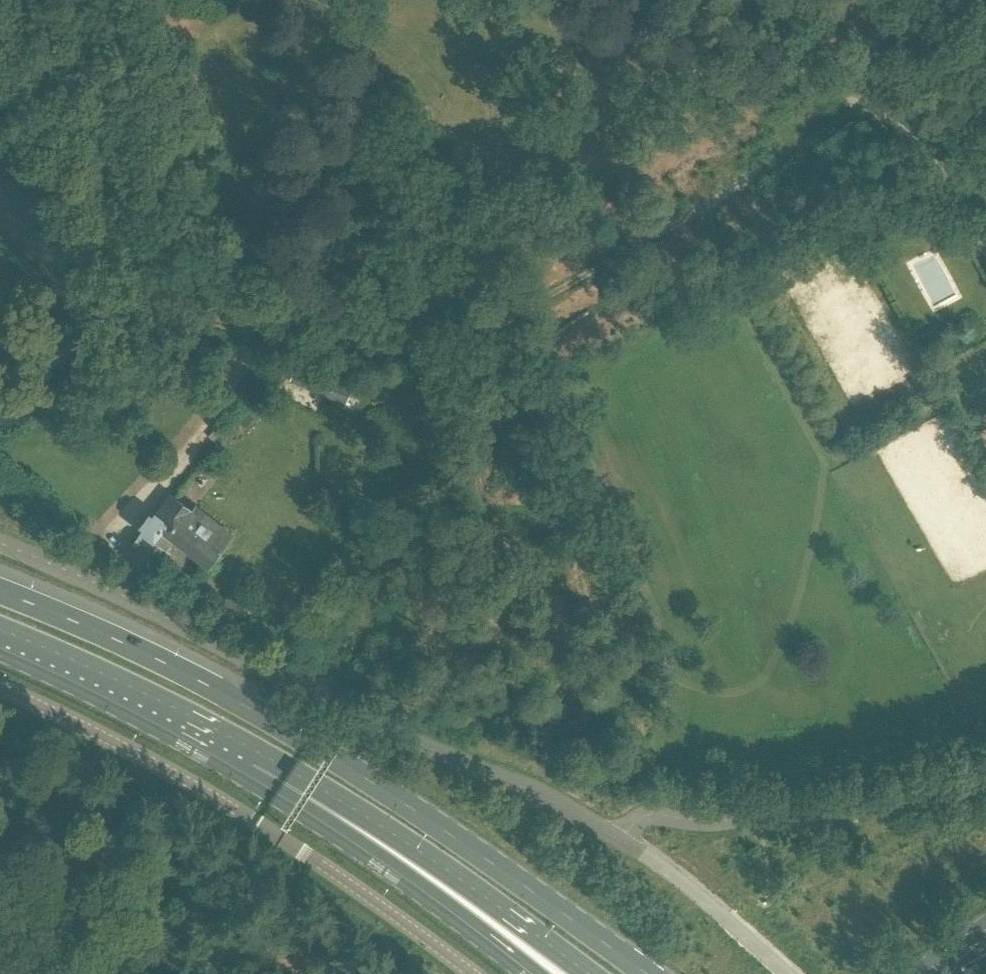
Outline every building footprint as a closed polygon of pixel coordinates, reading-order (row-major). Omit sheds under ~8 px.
[(300,362),(291,382),(346,406),(355,386),(300,362)] [(137,558),(148,566),(151,562),(157,567),(170,551),(167,548),(174,538),(209,566),(234,533),(197,504),(192,510),(172,494),(157,514),(155,513),(153,516),(149,514),(141,525),(145,527),(142,531),(145,533),(133,549),(140,554),(137,558)]
